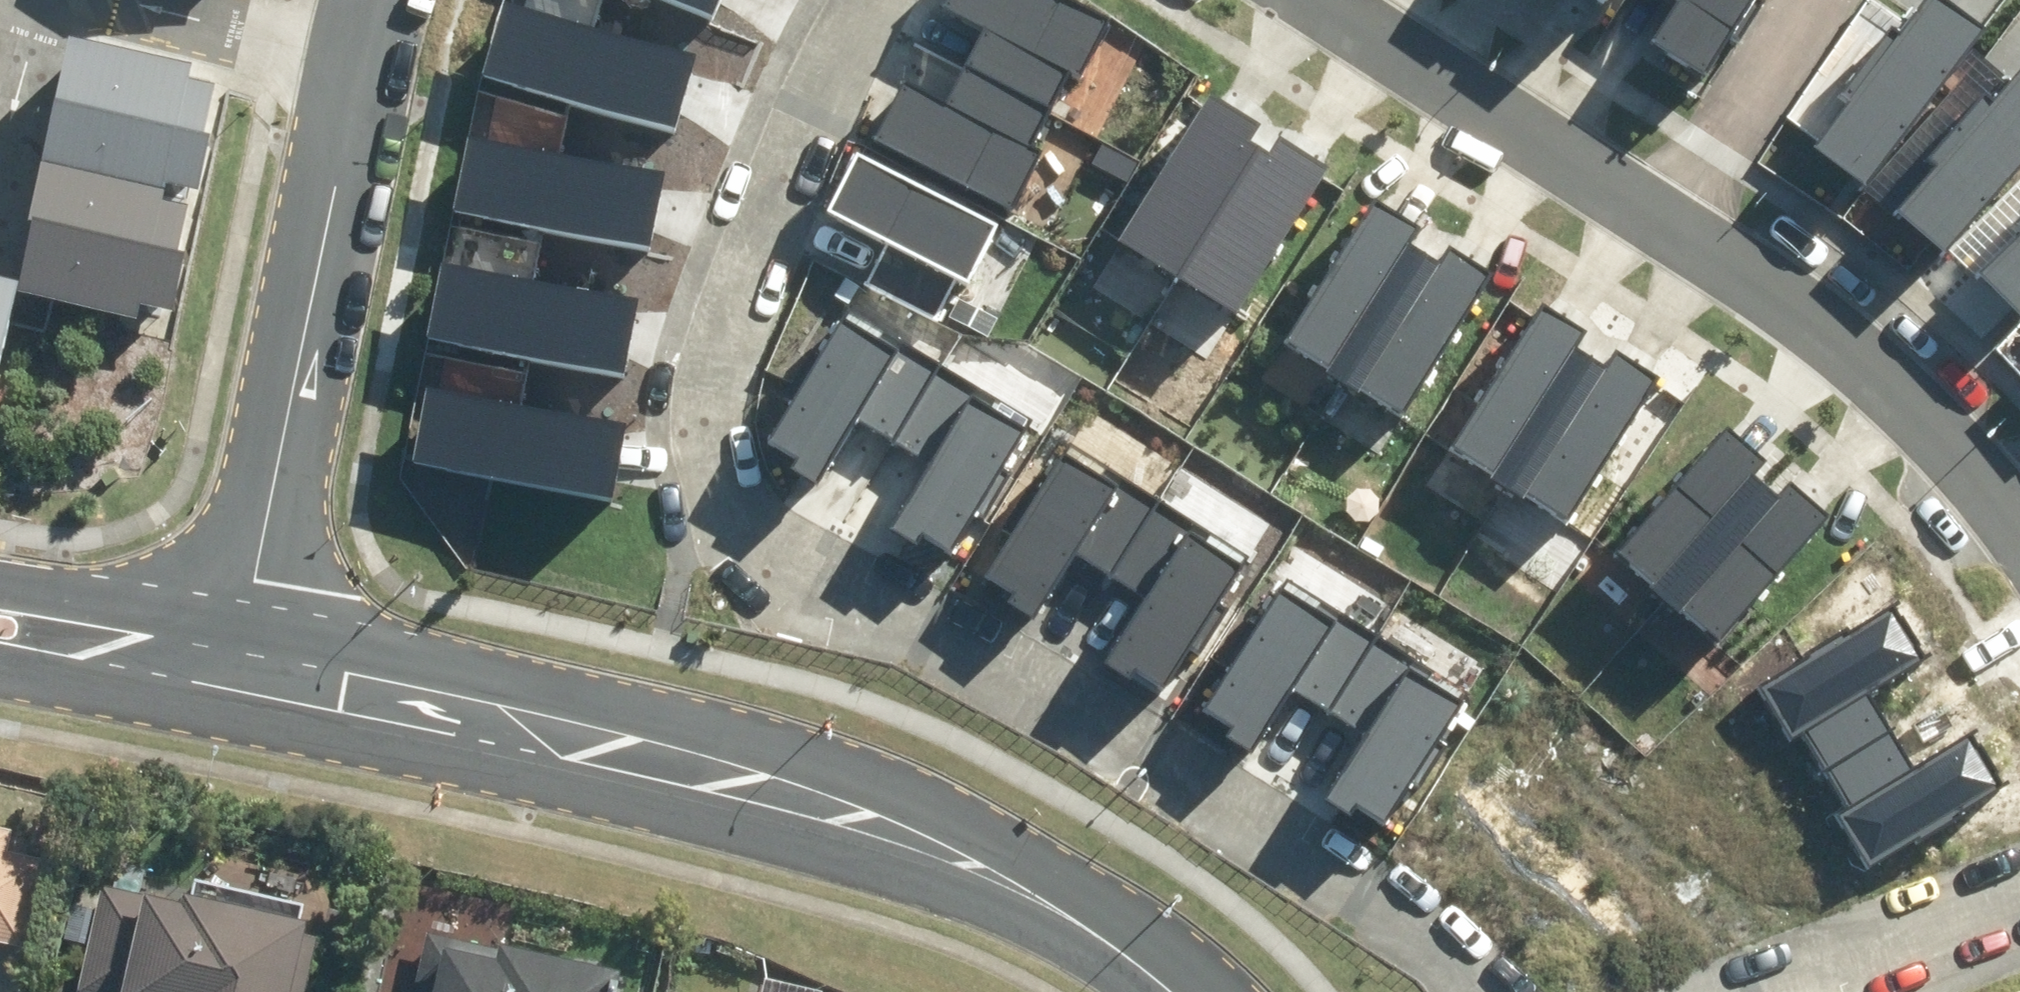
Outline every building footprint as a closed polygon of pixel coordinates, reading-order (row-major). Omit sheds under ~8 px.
[(695,54),(502,0),(480,76),(674,130),(695,54)] [(713,16),(720,0),(675,0),(713,16)] [(1075,0),(940,0),(937,7),(980,29),(945,99),(903,79),(874,137),(1010,206),(1038,151),(1030,148),(1069,71),(1081,77),(1111,18),(1075,0)] [(1749,0),(1681,0),(1653,44),(1701,74),(1749,0)] [(1944,0),(1925,0),(1901,32),(1891,25),(1845,85),(1855,92),(1818,140),(1864,175),(1978,26),(1944,0)] [(180,79),(56,54),(41,119),(192,149),(202,99),(177,94),(180,79)] [(1997,107),(1989,99),(1937,155),(1946,163),(1905,207),(1947,246),(2019,167),(2019,82),(1997,107)] [(1260,124),(1210,92),(1115,241),(1238,319),(1334,168),(1283,136),(1270,156),(1248,142),(1260,124)] [(192,149),(41,119),(29,178),(153,204),(155,197),(187,203),(197,150),(192,149)] [(664,175),(463,136),(448,211),(650,249),(664,175)] [(997,225),(859,156),(829,215),(883,242),(862,282),(937,320),(958,278),(968,283),(997,225)] [(153,204),(29,178),(18,241),(167,269),(178,219),(151,213),(153,204)] [(1423,225),(1374,194),(1278,342),(1398,419),(1492,273),(1452,248),(1442,263),(1411,244),(1423,225)] [(1982,269),(2019,310),(2019,234),(1982,269)] [(167,269),(18,241),(8,294),(162,324),(172,270),(167,269)] [(637,303),(436,264),(422,339),(623,377),(637,303)] [(8,294),(0,291),(0,331),(8,294)] [(1584,330),(1544,305),(1452,449),(1568,522),(1659,378),(1616,350),(1605,367),(1574,347),(1584,330)] [(884,343),(843,318),(770,439),(800,457),(791,473),(814,487),(857,416),(931,461),(888,532),(913,547),(921,535),(948,551),(1021,430),(984,408),(992,395),(889,333),(884,343)] [(627,427),(426,389),(411,463),(612,502),(627,427)] [(1768,461),(1726,425),(1617,553),(1719,640),(1827,515),(1789,483),(1778,496),(1754,476),(1768,461)] [(1100,477),(1060,453),(987,573),(1017,591),(1008,607),(1030,621),(1073,550),(1148,595),(1105,666),(1130,681),(1137,669),(1165,685),(1238,564),(1201,542),(1209,529),(1106,467),(1100,477)] [(1321,612),(1281,587),(1208,708),(1238,726),(1228,742),(1251,756),(1294,685),(1369,729),(1326,801),(1351,816),(1358,804),(1386,820),(1459,699),(1422,677),(1430,663),(1327,602),(1321,612)] [(1929,653),(1894,598),(1754,685),(1787,738),(1805,727),(1855,808),(1844,815),(1873,861),(1995,784),(1965,736),(1911,770),(1863,694),(1929,653)] [(54,861),(15,851),(20,832),(0,828),(0,943),(32,950),(54,861)] [(305,915),(189,890),(184,911),(90,890),(67,991),(288,991),(305,915)] [(614,980),(425,930),(409,991),(611,991),(614,980)] [(806,990),(767,982),(765,991),(805,991),(806,990)]
